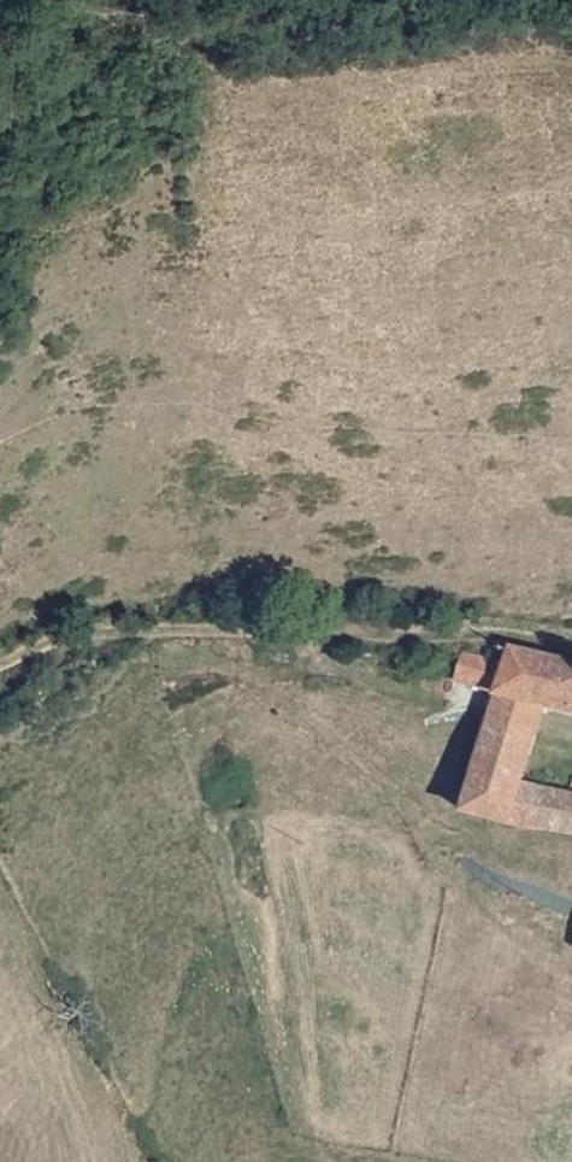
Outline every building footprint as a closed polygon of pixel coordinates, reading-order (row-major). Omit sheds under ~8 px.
[(507,645),(502,655),(461,647),(453,670),(494,679),(492,686),(540,700),(571,709),(571,660),(507,645)] [(492,686),(464,776),(510,787),(540,700),(492,686)] [(452,812),(524,825),(529,791),(510,787),(464,776),(452,812)] [(529,791),(524,825),(571,832),(571,799),(529,791)]
